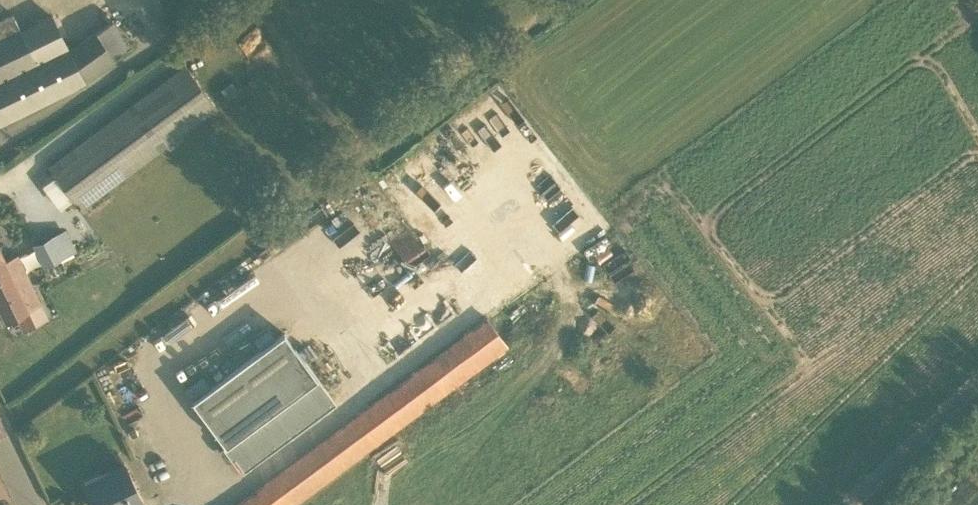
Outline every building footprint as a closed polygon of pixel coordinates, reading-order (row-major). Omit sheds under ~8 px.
[(114,58),(131,46),(113,21),(95,33),(94,31),(68,49),(53,18),(21,35),(11,16),(0,21),(0,122),(84,81),(83,80),(114,58)] [(217,108),(185,64),(48,166),(80,209),(217,108)] [(43,266),(76,250),(66,229),(32,244),(43,266)] [(410,239),(390,254),(397,263),(417,247),(410,239)] [(43,306),(19,254),(10,258),(6,260),(0,247),(0,310),(7,323),(43,306)] [(381,253),(357,262),(372,301),(396,292),(381,253)] [(509,346),(487,317),(235,504),(295,504),(509,346)] [(244,470),(336,402),(283,332),(192,400),(225,445),(223,447),(232,460),(235,458),(244,470)] [(123,464),(85,482),(92,498),(99,494),(103,503),(101,504),(102,504),(138,504),(144,502),(123,464)]
